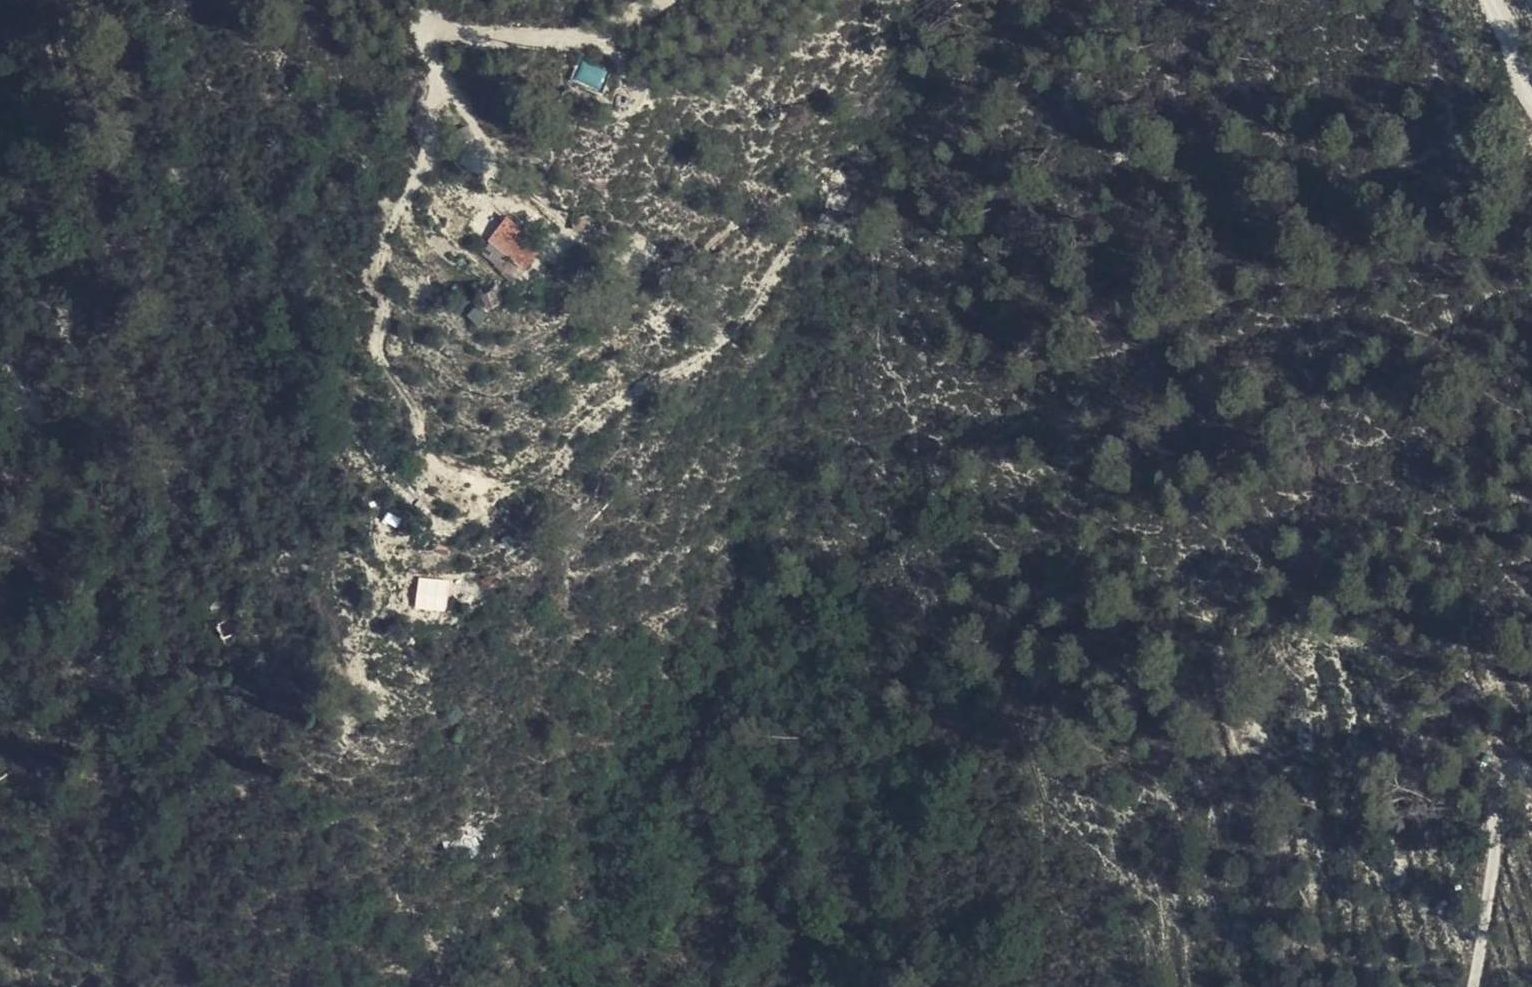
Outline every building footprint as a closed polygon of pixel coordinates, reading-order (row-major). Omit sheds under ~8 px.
[(531,210),(511,193),(494,211),(514,230),(531,210)] [(445,612),(449,581),(418,576),(413,607),(445,612)] [(233,623),(248,613),(239,599),(220,610),(217,613),(229,633),(237,629),(233,623)]
